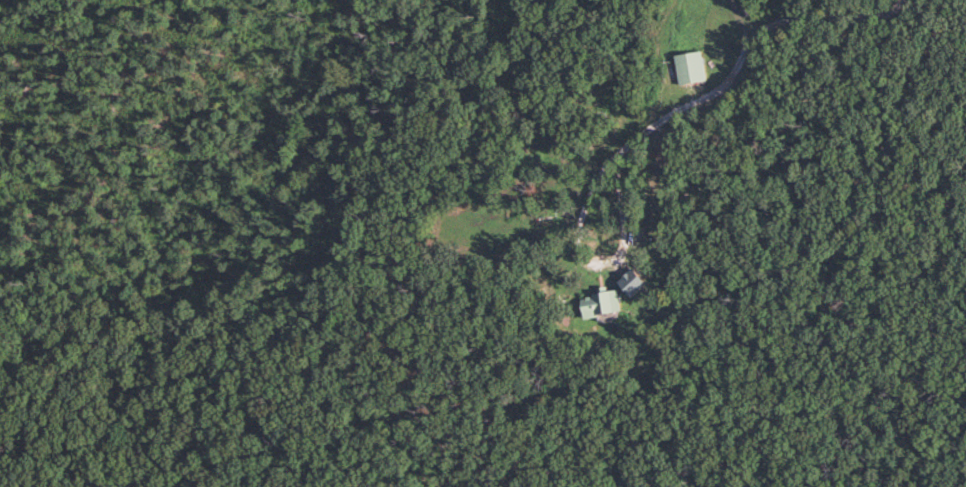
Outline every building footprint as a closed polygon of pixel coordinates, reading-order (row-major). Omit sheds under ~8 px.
[(670,56),(675,86),(702,82),(698,52),(670,56)] [(576,297),(578,317),(618,313),(616,292),(576,297)]
